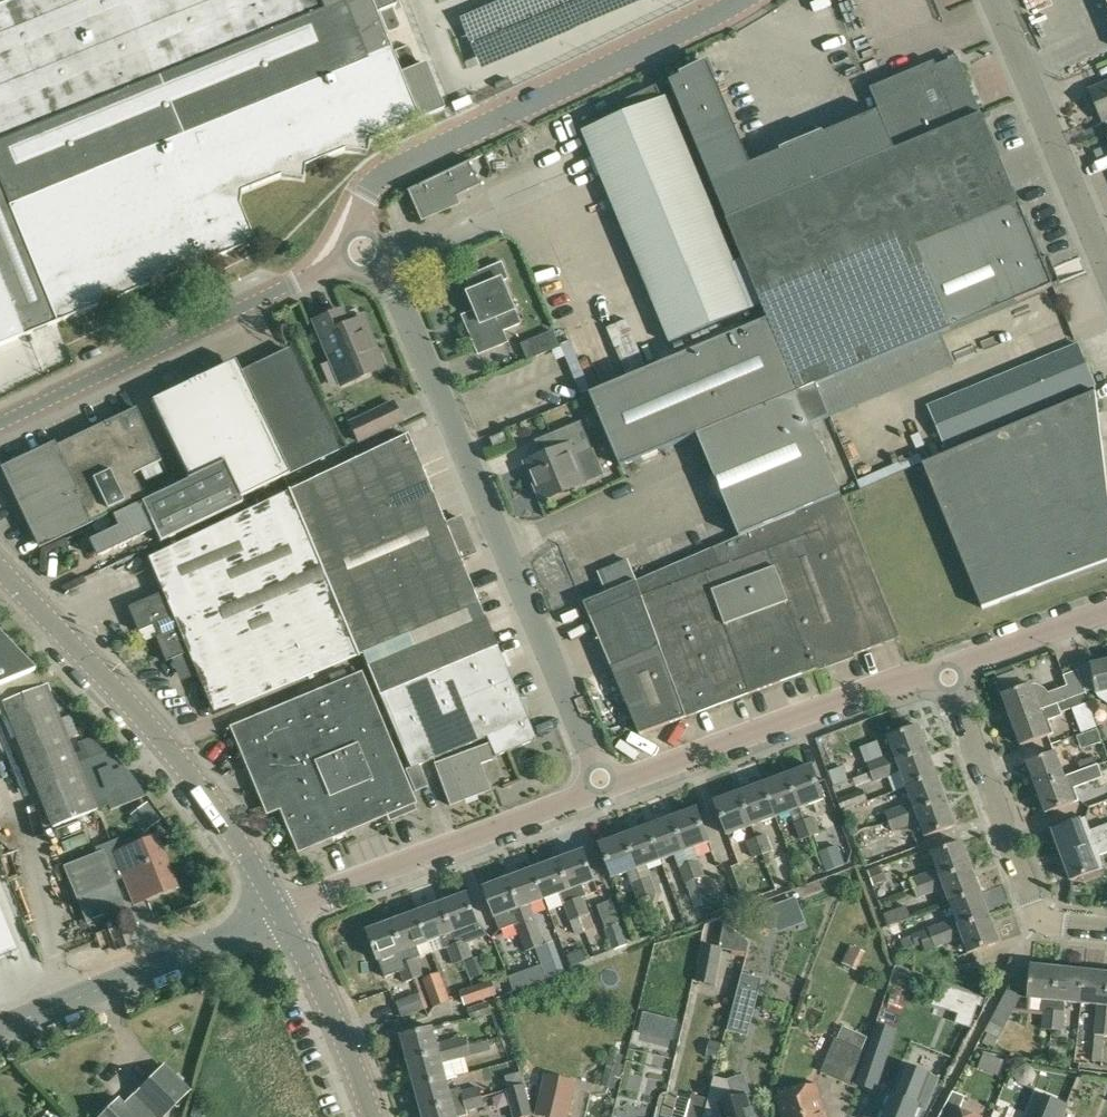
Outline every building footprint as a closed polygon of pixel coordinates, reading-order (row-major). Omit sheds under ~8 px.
[(56,321),(254,241),(238,204),(240,191),(281,175),(303,178),(304,165),(344,149),(366,152),(368,140),(419,119),(444,109),(425,63),(417,66),(408,45),(394,51),(402,72),(400,73),(376,13),(378,12),(386,33),(401,28),(393,7),(396,5),(394,0),(0,0),(0,344),(56,321)] [(458,17),(480,68),(642,0),(500,0),(458,17)] [(897,150),(981,115),(960,63),(939,72),(934,61),(871,87),(897,150)] [(896,150),(879,111),(751,164),(709,63),(670,82),(728,220),(835,176),(896,150)] [(1091,89),(1103,118),(1106,117),(1106,82),(1091,89)] [(589,127),(584,129),(671,342),(751,309),(732,262),(736,261),(668,95),(664,97),(658,83),(585,118),(589,127)] [(771,317),(800,392),(813,424),(830,417),(817,385),(1053,286),(1047,272),(1055,269),(1049,256),(1042,259),(1019,204),(981,115),(897,150),(896,150),(835,176),(728,220),(770,317),(771,317)] [(479,184),(467,161),(410,188),(422,217),(448,206),(445,200),(479,184)] [(467,322),(480,353),(508,341),(503,330),(521,323),(516,310),(516,309),(504,281),(509,279),(502,262),(466,277),(472,291),(470,292),(480,317),(467,322)] [(336,310),(313,320),(341,385),(384,367),(363,317),(343,325),(336,310)] [(771,317),(770,317),(591,392),(621,465),(697,434),(740,536),(774,522),(777,521),(843,494),(813,424),(800,392),(771,317)] [(947,447),(1095,384),(1077,342),(929,405),(947,447)] [(289,349),(240,372),(237,367),(228,363),(151,400),(189,479),(142,502),(113,516),(118,526),(89,540),(97,556),(154,529),(160,541),(242,501),(240,497),(338,450),(289,349)] [(924,465),(984,607),(1106,562),(1106,480),(1097,392),(924,465)] [(393,402),(350,422),(358,440),(401,420),(393,402)] [(132,474),(160,460),(134,407),(23,461),(6,469),(42,544),(142,495),(132,474)] [(574,456),(593,448),(581,420),(551,432),(557,448),(526,461),(541,498),(584,481),(574,456)] [(496,449),(511,443),(506,432),(491,438),(496,449)] [(290,490),(307,530),(324,570),(443,520),(407,434),(290,490)] [(307,530),(290,490),(148,558),(163,592),(307,530)] [(777,521),(774,522),(825,660),(830,658),(831,661),(855,652),(856,654),(902,637),(843,494),(777,521)] [(445,524),(443,520),(324,570),(358,654),(478,603),(460,559),(469,555),(472,546),(460,517),(445,524)] [(774,522),(740,536),(584,603),(642,734),(821,667),(819,662),(825,660),(774,522)] [(307,530),(163,592),(128,607),(139,632),(156,624),(160,635),(156,637),(157,640),(324,570),(307,530)] [(358,654),(324,570),(157,640),(167,661),(189,652),(216,714),(358,654)] [(486,742),(493,759),(496,758),(495,755),(536,739),(485,616),(368,663),(411,766),(418,763),(487,735),(489,741),(486,742)] [(33,673),(33,672),(0,638),(0,686),(33,673)] [(1092,664),(1098,694),(1106,692),(1106,661),(1092,664)] [(1013,720),(1087,693),(1087,692),(1079,670),(1064,675),(1068,686),(1048,693),(1046,687),(1038,683),(1032,685),(1032,684),(1004,695),(1013,720)] [(333,684),(321,689),(345,748),(356,744),(367,769),(396,757),(361,673),(333,684)] [(71,746),(47,687),(46,684),(45,685),(3,702),(53,827),(96,810),(82,774),(71,746)] [(345,748),(321,689),(231,727),(246,764),(251,762),(271,810),(279,807),(279,806),(325,787),(314,761),(345,748)] [(1087,693),(1013,720),(1023,746),(1056,734),(1051,720),(1064,715),(1063,712),(1090,702),(1087,693)] [(871,772),(929,751),(920,726),(890,737),(896,753),(868,763),(871,772)] [(108,750),(95,736),(71,746),(82,774),(94,769),(110,810),(147,795),(123,768),(108,750)] [(493,759),(486,742),(435,762),(451,803),(489,788),(480,764),(493,759)] [(356,744),(345,748),(314,761),(325,787),(279,806),(279,807),(298,851),(415,803),(396,757),(367,769),(356,744)] [(938,776),(929,751),(871,772),(874,781),(902,771),(908,787),(938,776)] [(1066,777),(1066,776),(1057,752),(1029,762),(1038,787),(1066,777)] [(1082,771),(1099,765),(1099,764),(1097,765),(1094,756),(1079,761),(1082,770),(1082,771)] [(418,763),(411,766),(411,767),(406,769),(415,791),(428,786),(418,763)] [(813,765),(788,774),(801,808),(825,799),(813,765)] [(1066,777),(1038,787),(1047,812),(1075,802),(1070,788),(1103,777),(1099,765),(1082,771),(1082,770),(1066,776),(1066,777)] [(801,808),(788,774),(764,783),(777,817),(801,808)] [(938,776),(908,787),(914,802),(886,812),(889,822),(907,816),(917,812),(948,801),(938,776)] [(764,783),(740,792),(752,826),(777,817),(764,783)] [(842,811),(868,801),(863,788),(837,798),(842,811)] [(752,826),(740,792),(716,801),(728,835),(752,826)] [(957,826),(948,801),(917,812),(926,837),(957,826)] [(697,809),(673,818),(702,896),(702,897),(712,892),(706,876),(699,859),(695,847),(710,842),(697,809)] [(910,824),(907,816),(889,822),(892,831),(910,824)] [(815,817),(806,821),(812,837),(821,833),(815,817)] [(673,818),(649,826),(661,860),(675,855),(680,867),(686,883),(687,883),(693,899),(702,896),(673,818)] [(1105,829),(1104,826),(1087,832),(1081,818),(1053,829),(1063,855),(1106,838),(1106,828),(1105,829)] [(812,837),(806,821),(796,824),(802,841),(812,837)] [(661,860),(649,826),(625,835),(648,897),(659,894),(648,865),(661,860)] [(768,834),(757,838),(764,854),(774,850),(768,834)] [(648,897),(625,835),(601,844),(613,878),(629,872),(639,900),(648,897)] [(176,887),(156,836),(114,853),(134,904),(176,887)] [(764,854),(757,838),(748,842),(754,858),(764,854)] [(1063,855),(1072,880),(1100,870),(1095,856),(1106,852),(1106,838),(1063,855)] [(915,888),(972,867),(963,842),(934,853),(940,869),(911,879),(915,888)] [(570,889),(585,930),(594,927),(590,914),(584,896),(587,895),(583,884),(595,880),(584,850),(559,859),(570,889)] [(112,880),(102,855),(103,854),(102,852),(65,867),(87,923),(124,908),(113,880),(112,880)] [(559,859),(534,868),(545,898),(561,893),(564,904),(571,921),(572,921),(576,934),(585,930),(570,889),(559,859)] [(972,867),(915,888),(918,898),(947,889),(952,903),(982,892),(972,867)] [(534,868),(509,878),(535,948),(544,944),(530,904),(545,898),(534,868)] [(535,948),(509,878),(485,887),(500,929),(516,924),(526,951),(535,948)] [(982,892),(952,903),(958,918),(929,928),(933,938),(962,928),(991,917),(982,892)] [(467,893),(442,903),(464,961),(474,957),(468,941),(487,934),(478,923),(467,893)] [(442,903),(417,912),(428,942),(441,937),(445,948),(448,947),(454,964),(464,961),(442,903)] [(889,925),(911,917),(907,906),(885,914),(889,925)] [(16,952),(0,912),(0,958),(16,952)] [(428,942),(417,912),(392,921),(403,951),(414,979),(425,975),(419,957),(421,956),(418,946),(428,942)] [(1000,942),(991,917),(962,928),(933,938),(936,947),(965,937),(971,953),(1000,942)] [(403,951),(392,921),(367,931),(378,961),(392,956),(395,966),(399,965),(405,982),(414,979),(403,951)] [(621,923),(606,929),(610,939),(592,946),(596,957),(614,950),(629,944),(621,923)] [(857,939),(853,946),(852,946),(844,963),(858,970),(866,952),(864,952),(868,944),(857,939)] [(722,951),(704,948),(698,983),(716,986),(722,951)] [(1055,1000),(1059,969),(1032,966),(1029,998),(1043,999),(1041,1011),(1044,1011),(1042,1029),(1054,1030),(1056,1012),(1058,1001),(1055,1000)] [(1085,971),(1059,969),(1055,1000),(1058,1001),(1056,1012),(1054,1030),(1063,1030),(1065,1001),(1082,1003),(1085,971)] [(1085,971),(1082,1003),(1098,1005),(1095,1034),(1092,1061),(1102,1061),(1105,1035),(1106,1017),(1106,974),(1085,971)] [(434,1008),(452,1002),(441,972),(424,979),(434,1008)] [(474,986),(479,1001),(493,996),(488,981),(474,986)] [(479,1001),(474,986),(460,991),(465,1006),(479,1001)] [(994,1049),(1001,1035),(1021,996),(1008,989),(984,1032),(985,1032),(988,1034),(983,1043),(994,1049)] [(422,992),(419,993),(420,993),(397,1002),(403,1017),(428,1008),(422,992)] [(474,1020),(493,1014),(489,1002),(469,1008),(474,1020)] [(878,1025),(864,1067),(880,1073),(895,1030),(878,1025)] [(469,1046),(469,1044),(466,1036),(448,1040),(438,1043),(434,1028),(403,1036),(410,1061),(469,1046)] [(850,1032),(845,1042),(836,1038),(822,1071),(850,1084),(864,1051),(869,1041),(850,1032)] [(489,1040),(469,1044),(469,1046),(410,1061),(417,1087),(448,1079),(443,1063),(471,1055),(491,1049),(489,1040)] [(100,1116),(157,1116),(158,1116),(163,1116),(188,1091),(163,1066),(135,1095),(139,1098),(128,1108),(119,1098),(100,1116)] [(883,1116),(916,1116),(920,1107),(926,1110),(938,1078),(929,1075),(930,1075),(907,1066),(895,1096),(892,1095),(883,1116)] [(578,1081),(545,1074),(536,1115),(545,1116),(570,1116),(578,1081)] [(448,1079),(417,1087),(424,1112),(483,1097),(483,1096),(492,1094),(496,1093),(494,1084),(481,1087),(463,1092),(462,1087),(451,1090),(448,1079)] [(715,1079),(709,1100),(705,1116),(753,1116),(747,1097),(734,1101),(728,1082),(715,1079)] [(817,1083),(775,1096),(782,1116),(828,1116),(817,1083)] [(526,1084),(506,1089),(514,1116),(527,1116),(534,1115),(526,1084)] [(1028,1116),(1058,1116),(1065,1101),(1038,1091),(1037,1094),(1031,1110),(1028,1116)] [(961,1110),(966,1097),(953,1092),(940,1116),(979,1116),(961,1110)] [(424,1112),(425,1116),(460,1116),(469,1115),(468,1110),(486,1105),(486,1106),(494,1104),(492,1094),(483,1096),(483,1097),(424,1112)] [(709,1100),(693,1095),(687,1116),(705,1116),(709,1100)]
